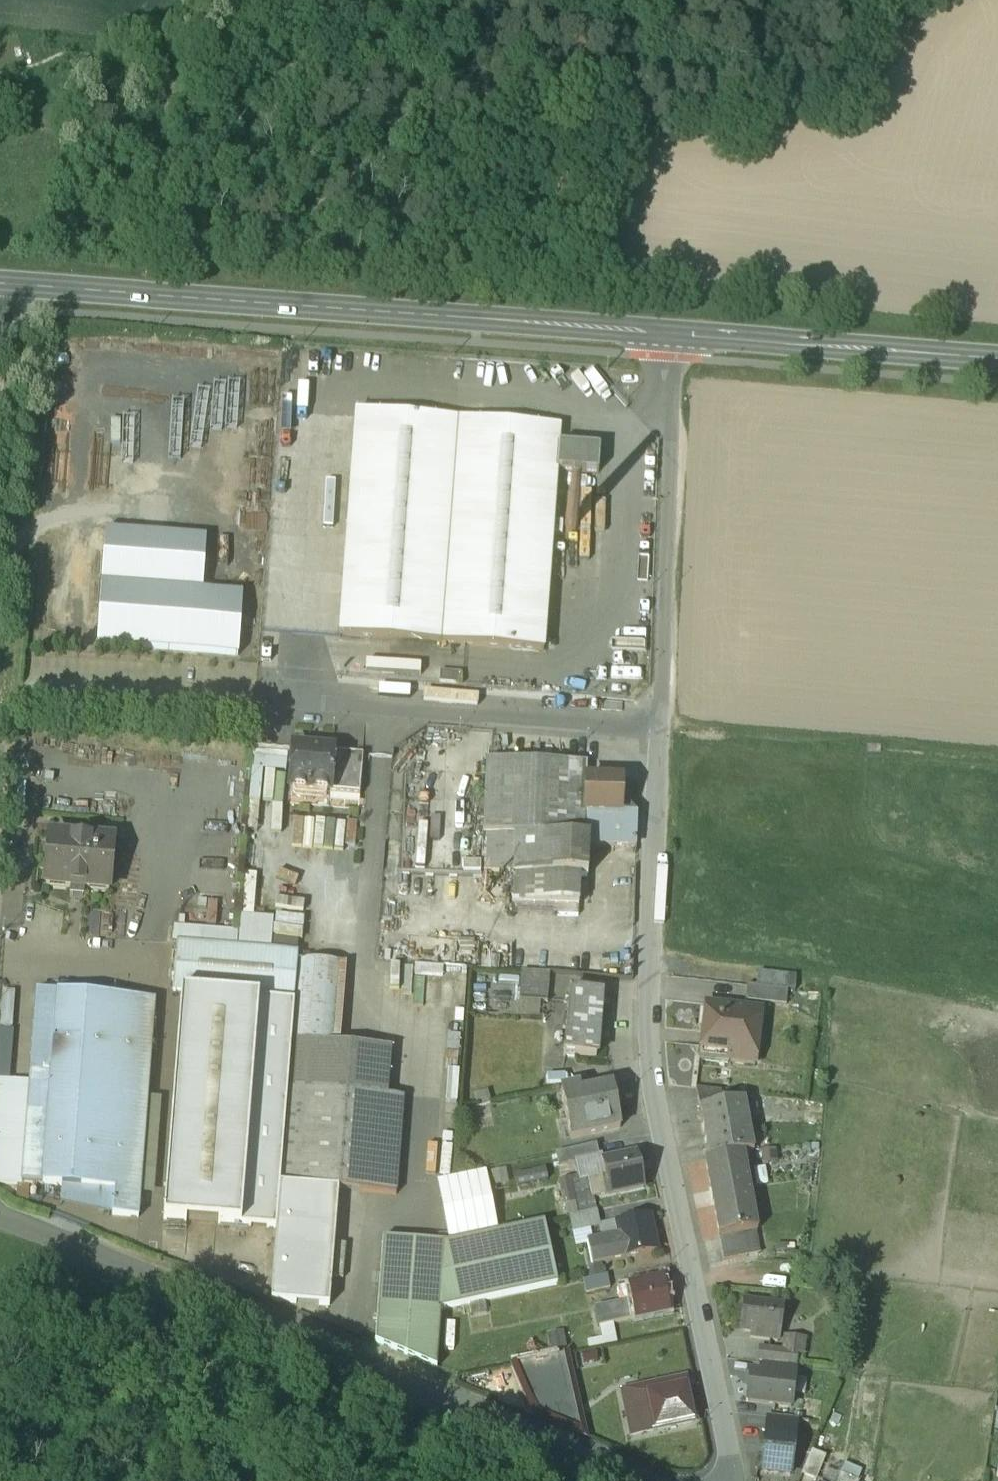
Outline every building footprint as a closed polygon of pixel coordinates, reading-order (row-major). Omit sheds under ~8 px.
[(457,435),(355,427),(339,648),(440,656),(457,435)] [(558,443),(457,435),(440,656),(542,664),(555,486),(557,461),(558,443)] [(598,464),(557,461),(555,486),(596,489),(598,464)] [(576,542),(577,539),(576,536),(575,534),(573,533),(570,532),(567,533),(565,534),(564,536),(563,539),(564,542),(565,544),(567,545),(570,546),(573,545),(575,544),(576,542)] [(105,547),(98,659),(237,668),(241,609),(198,606),(201,553),(105,547)] [(288,761),(255,759),(252,809),(284,811),(288,761)] [(334,763),(293,759),(290,800),(331,803),(334,764),(334,763)] [(363,766),(334,764),(331,803),(360,805),(363,766)] [(585,775),(485,771),(482,840),(482,843),(514,844),(582,846),(583,824),(584,791),(585,775)] [(584,791),(583,824),(617,825),(618,793),(618,792),(617,792),(606,792),(584,791)] [(617,825),(583,824),(582,846),(587,847),(587,851),(635,853),(636,824),(635,824),(619,807),(619,794),(618,793),(617,825)] [(314,828),(309,856),(343,861),(347,833),(314,828)] [(123,834),(95,832),(94,844),(122,846),(123,834)] [(113,849),(50,843),(46,891),(108,897),(113,849)] [(514,844),(482,843),(480,880),(513,880),(514,844)] [(582,846),(514,844),(513,880),(579,883),(586,883),(587,851),(587,847),(582,846)] [(579,883),(513,880),(512,910),(577,912),(579,883)] [(273,925),(240,923),(238,955),(270,957),(273,925)] [(237,940),(177,935),(173,1000),(181,1001),(293,1010),(297,960),(270,957),(238,955),(236,955),(237,940)] [(340,970),(304,968),(305,960),(297,960),(293,1010),(290,1047),(333,1050),(340,970)] [(464,975),(441,973),(438,1005),(462,1007),(464,975)] [(760,977),(758,993),(787,996),(796,997),(797,981),(760,977)] [(548,980),(520,978),(518,1008),(546,1010),(548,980)] [(758,993),(745,991),(743,1009),(784,1013),(787,996),(758,993)] [(600,1000),(568,997),(562,1061),(594,1064),(600,1000)] [(290,1047),(293,1010),(181,1001),(162,1227),(275,1235),(278,1191),(286,1094),(290,1047)] [(34,1005),(20,1197),(112,1204),(110,1229),(136,1231),(146,1110),(55,1103),(56,1091),(48,1090),(54,1007),(34,1005)] [(147,1014),(54,1007),(48,1090),(56,1091),(55,1103),(146,1110),(152,1021),(147,1014)] [(546,1010),(518,1008),(517,1025),(545,1028),(546,1010)] [(760,1019),(704,1012),(699,1066),(754,1072),(760,1019)] [(390,1055),(333,1050),(290,1047),(286,1094),(294,1095),(307,1096),(386,1102),(390,1055)] [(610,1094),(578,1101),(576,1093),(558,1097),(568,1144),(618,1134),(610,1094)] [(299,1193),(304,1123),(292,1122),(294,1095),(286,1094),(278,1191),(299,1193)] [(720,1097),(695,1094),(698,1115),(722,1111),(720,1097)] [(307,1096),(294,1095),(292,1122),(304,1123),(307,1096)] [(386,1102),(307,1096),(304,1123),(299,1193),(338,1196),(394,1201),(402,1104),(386,1102)] [(486,1097),(474,1100),(477,1113),(489,1110),(486,1097)] [(722,1111),(698,1115),(707,1164),(708,1165),(742,1158),(742,1159),(753,1157),(744,1107),(722,1111)] [(594,1151),(555,1159),(558,1171),(596,1164),(594,1151)] [(742,1158),(708,1165),(707,1164),(706,1165),(719,1242),(754,1236),(756,1235),(742,1159),(742,1158)] [(635,1160),(600,1168),(603,1181),(588,1184),(592,1204),(607,1201),(607,1202),(642,1194),(635,1160)] [(596,1164),(558,1171),(561,1185),(570,1183),(577,1182),(578,1186),(588,1184),(603,1181),(600,1168),(596,1164)] [(577,1182),(570,1183),(578,1220),(595,1216),(592,1204),(588,1184),(578,1186),(577,1182)] [(569,1222),(578,1220),(570,1183),(561,1185),(566,1210),(558,1212),(561,1223),(569,1222)] [(299,1193),(278,1191),(275,1235),(269,1308),(329,1312),(338,1196),(299,1193)] [(578,1220),(569,1222),(572,1237),(598,1231),(595,1216),(578,1220)] [(639,1219),(628,1221),(629,1226),(616,1229),(619,1242),(587,1249),(591,1271),(601,1269),(657,1257),(649,1222),(640,1224),(639,1219)] [(543,1227),(445,1248),(382,1243),(374,1347),(436,1373),(440,1315),(556,1289),(543,1227)] [(754,1236),(719,1242),(724,1265),(758,1259),(754,1236)] [(591,1271),(589,1271),(591,1282),(603,1280),(601,1269),(591,1271)] [(591,1282),(583,1284),(586,1299),(610,1294),(607,1279),(591,1282)] [(663,1284),(627,1291),(628,1293),(631,1306),(622,1308),(626,1326),(634,1324),(635,1325),(670,1317),(663,1284)] [(628,1293),(617,1295),(620,1309),(622,1308),(631,1306),(628,1293)] [(781,1311),(744,1307),(741,1336),(758,1338),(757,1344),(777,1346),(781,1311)] [(620,1309),(594,1314),(598,1332),(599,1332),(613,1329),(626,1326),(622,1308),(620,1309)] [(616,1346),(613,1329),(599,1332),(601,1343),(586,1346),(588,1352),(616,1346)] [(563,1337),(548,1340),(551,1355),(566,1352),(563,1337)] [(784,1344),(782,1356),(794,1357),(794,1359),(802,1360),(804,1346),(784,1344)] [(600,1353),(571,1359),(575,1374),(603,1368),(600,1353)] [(757,1366),(763,1367),(793,1371),(794,1359),(794,1357),(782,1356),(759,1353),(757,1366)] [(801,1372),(802,1360),(794,1359),(793,1371),(794,1371),(801,1372)] [(556,1360),(513,1370),(524,1396),(545,1391),(549,1407),(566,1403),(556,1360)] [(763,1367),(761,1379),(793,1383),(794,1371),(793,1371),(763,1367)] [(793,1383),(761,1379),(749,1378),(746,1405),(790,1411),(793,1383)] [(685,1381),(620,1395),(630,1441),(695,1427),(685,1381)] [(795,1424),(768,1420),(766,1432),(794,1436),(795,1424)] [(794,1436),(766,1432),(761,1476),(789,1479),(794,1436)] [(811,1455),(802,1478),(809,1480),(816,1480),(824,1461),(811,1455)] [(841,1470),(836,1480),(838,1480),(858,1480),(859,1478),(841,1470)]
